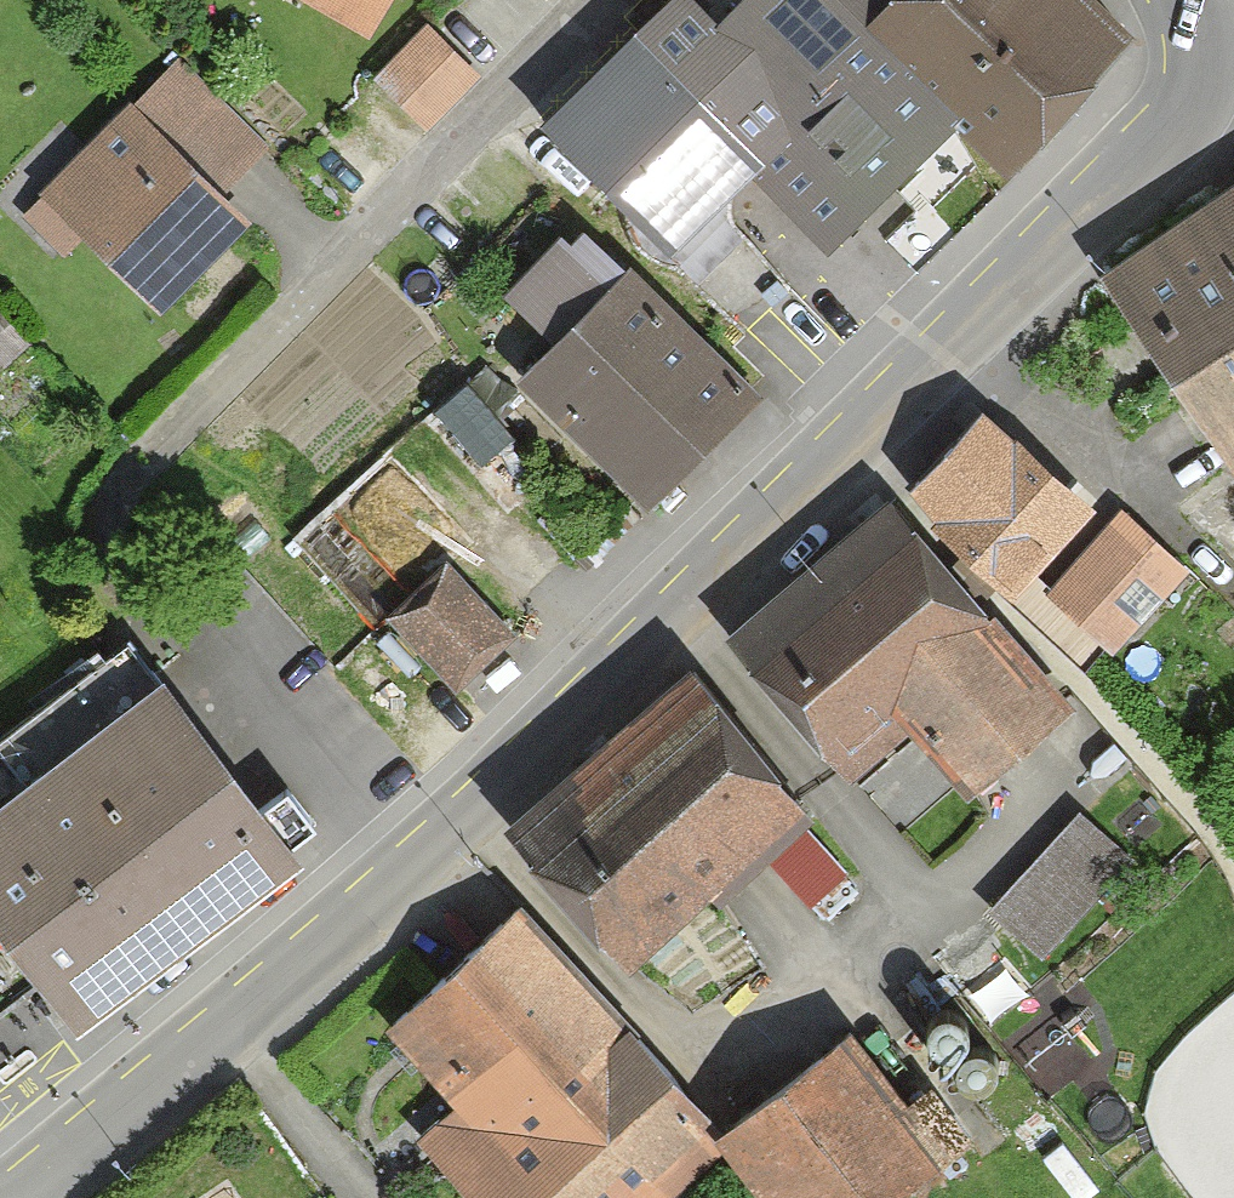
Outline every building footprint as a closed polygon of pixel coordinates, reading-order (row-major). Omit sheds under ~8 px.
[(357,24),(372,0),(319,0),(357,24)] [(835,239),(958,112),(1002,155),(1126,27),(1098,0),(733,0),(721,12),(709,0),(660,0),(547,118),(688,253),(765,172),(835,239)] [(368,84),(424,139),(478,84),(422,29),(368,84)] [(35,184),(162,311),(253,220),(126,93),(35,184)] [(1233,455),(1233,183),(1105,274),(1233,455)] [(503,365),(643,505),(764,385),(636,257),(615,278),(567,231),(504,293),(540,328),(503,365)] [(919,479),(1100,654),(1170,582),(989,408),(919,479)] [(736,632),(856,772),(918,719),(970,779),(1067,696),(895,496),(736,632)] [(440,683),(505,623),(443,556),(378,616),(440,683)] [(513,819),(691,1010),(753,953),(710,907),(820,805),(684,659),(513,819)] [(300,851),(149,666),(0,786),(0,919),(87,1025),(300,851)] [(1125,862),(1078,816),(990,904),(1037,950),(1125,862)] [(728,1142),(523,908),(380,1032),(447,1108),(418,1133),(475,1197),(663,1197),(728,1142)] [(778,1197),(896,1197),(943,1160),(844,1035),(724,1130),(778,1197)]
